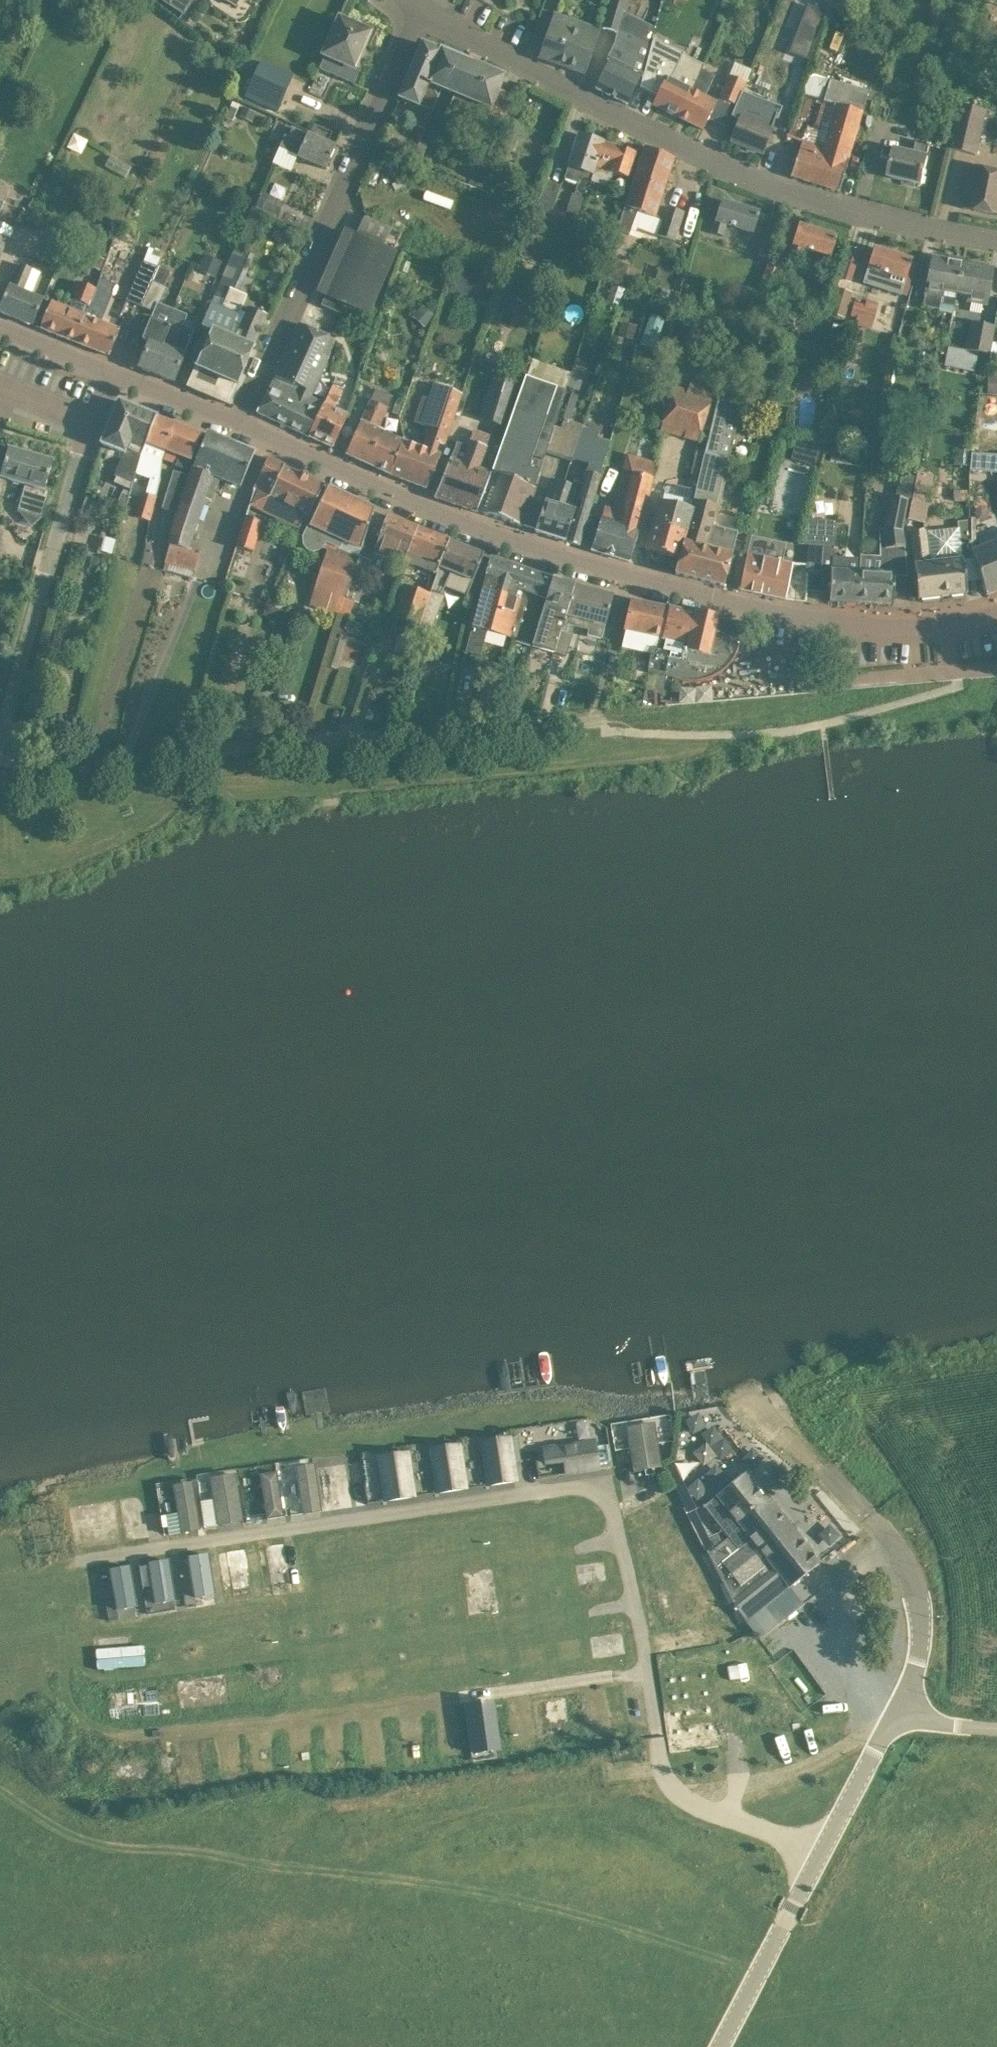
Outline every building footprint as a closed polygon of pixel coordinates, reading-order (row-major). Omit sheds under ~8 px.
[(614,45),(607,59),(610,60),(596,89),(627,104),(640,77),(643,78),(650,52),(649,52),(650,46),(624,33),(620,32),(628,5),(612,0),(603,28),(617,32),(614,45)] [(790,52),(807,59),(816,32),(824,12),(807,6),(800,26),(790,52)] [(340,20),(336,29),(324,55),(325,56),(320,69),(354,84),(360,70),(354,67),(364,46),(369,48),(378,30),(362,22),(359,28),(353,26),(352,22),(345,19),(341,20),(340,20)] [(581,20),(576,32),(552,23),(540,57),(586,73),(602,27),(581,20)] [(653,105),(678,117),(701,69),(706,60),(686,50),(684,53),(653,38),(651,46),(650,46),(649,52),(650,52),(643,78),(640,87),(658,95),(653,105)] [(422,43),(414,62),(399,99),(418,107),(412,123),(425,129),(442,89),(456,55),(441,49),(440,51),(422,43)] [(499,89),(504,77),(505,76),(456,55),(442,89),(455,94),(448,112),(484,127),(490,114),(504,120),(514,96),(499,89)] [(260,100),(259,103),(276,111),(292,75),(260,61),(246,93),(260,100)] [(701,69),(678,117),(703,130),(716,103),(704,98),(715,76),(701,69)] [(729,103),(739,79),(730,75),(720,99),(729,103)] [(813,78),(808,76),(807,76),(801,94),(834,105),(821,147),(802,141),(791,176),(839,191),(850,156),(848,156),(868,90),(830,79),(829,81),(814,76),(813,78)] [(930,106),(933,97),(933,92),(920,89),(917,103),(930,106)] [(944,109),(946,100),(935,97),(933,106),(944,109)] [(987,110),(961,104),(951,150),(977,156),(987,110)] [(233,121),(238,109),(230,106),(226,118),(233,121)] [(252,121),(256,112),(242,107),(239,116),(252,121)] [(755,107),(750,121),(740,117),(730,140),(764,154),(773,130),(759,124),(764,111),(755,107)] [(800,118),(794,116),(789,130),(795,132),(800,118)] [(336,146),(327,142),(307,134),(292,127),(287,137),(284,136),(279,148),(297,156),(326,169),(336,146)] [(579,134),(564,179),(577,183),(568,211),(579,215),(589,182),(603,142),(579,134)] [(603,142),(589,182),(607,188),(612,173),(627,178),(635,153),(617,147),(603,143),(603,142)] [(922,185),(924,175),(929,157),(927,157),(930,145),(916,142),(913,154),(895,149),(889,177),(922,185)] [(646,146),(627,206),(617,230),(630,235),(640,212),(655,218),(674,158),(646,146)] [(963,209),(996,216),(996,171),(972,166),(963,209)] [(549,219),(554,205),(560,186),(545,181),(534,214),(549,219)] [(279,217),(285,204),(262,194),(256,207),(279,217)] [(721,200),(712,232),(723,235),(726,225),(753,233),(760,212),(721,200)] [(674,240),(678,228),(683,211),(667,206),(658,235),(674,240)] [(251,240),(263,212),(254,208),(242,236),(251,240)] [(322,305),(342,314),(346,305),(368,314),(396,253),(393,252),(401,233),(365,217),(357,235),(353,234),(325,296),(326,296),(322,305)] [(82,220),(72,240),(93,250),(103,230),(82,220)] [(799,224),(789,256),(801,260),(804,249),(831,257),(837,236),(799,224)] [(768,255),(773,237),(763,234),(758,253),(768,255)] [(8,238),(0,235),(0,257),(8,238)] [(848,246),(842,279),(854,281),(860,248),(848,246)] [(879,272),(906,280),(912,259),(874,247),(864,280),(876,283),(879,272)] [(227,404),(229,405),(254,348),(253,348),(267,316),(249,308),(246,314),(240,311),(247,296),(236,291),(241,285),(253,256),(236,249),(202,327),(212,331),(188,387),(190,387),(228,403),(227,404)] [(100,271),(105,260),(92,254),(87,265),(100,271)] [(214,277),(221,261),(205,254),(199,270),(214,277)] [(923,307),(939,310),(938,313),(952,316),(956,295),(962,262),(932,256),(923,307)] [(622,284),(626,270),(623,264),(618,262),(608,259),(602,278),(622,284)] [(127,301),(141,307),(152,281),(158,268),(144,262),(127,301)] [(968,302),(986,305),(993,267),(962,262),(956,295),(969,297),(968,302)] [(32,269),(21,264),(12,287),(9,286),(0,307),(0,312),(34,326),(35,324),(34,323),(43,300),(31,295),(41,272),(32,269)] [(768,266),(760,287),(773,292),(781,270),(768,266)] [(467,287),(472,272),(457,267),(452,282),(467,287)] [(141,307),(153,312),(157,303),(159,304),(167,287),(164,286),(152,281),(141,307)] [(67,308),(51,302),(40,328),(74,342),(86,316),(95,289),(78,282),(67,308)] [(852,291),(837,287),(829,314),(844,318),(852,291)] [(94,301),(92,300),(96,289),(95,289),(86,316),(74,342),(109,356),(119,330),(101,322),(108,306),(104,305),(106,299),(96,295),(94,301)] [(542,314),(547,298),(532,294),(527,310),(542,314)] [(850,317),(872,321),(876,304),(854,299),(850,317)] [(424,327),(432,318),(424,310),(416,319),(424,327)] [(803,343),(838,354),(846,327),(811,317),(803,343)] [(195,328),(184,324),(170,318),(167,325),(170,326),(158,356),(160,357),(153,374),(174,382),(174,381),(186,352),(185,352),(190,339),(195,328)] [(170,326),(167,325),(151,319),(142,340),(148,343),(139,367),(138,367),(138,368),(153,374),(160,357),(158,356),(170,326)] [(633,340),(637,325),(620,322),(617,336),(633,340)] [(275,375),(305,389),(310,377),(318,381),(329,358),(321,355),(330,337),(299,323),(275,375)] [(990,354),(994,327),(978,324),(974,351),(990,354)] [(922,342),(924,330),(912,328),(910,340),(922,342)] [(820,377),(835,368),(829,357),(813,365),(820,377)] [(563,386),(569,371),(534,358),(528,373),(563,386)] [(571,373),(570,373),(566,386),(579,391),(585,371),(573,367),(571,373)] [(988,375),(987,394),(996,394),(996,375),(988,375)] [(524,524),(567,391),(526,376),(491,473),(477,512),(525,527),(526,524),(524,524)] [(503,426),(517,384),(494,376),(480,419),(503,426)] [(274,380),(273,380),(258,413),(308,436),(318,415),(328,419),(333,408),(324,404),(324,403),(274,381),(274,380)] [(427,488),(431,479),(442,455),(436,452),(439,442),(444,444),(462,394),(433,384),(419,422),(429,426),(422,447),(413,444),(399,478),(427,488)] [(697,441),(713,392),(690,384),(688,392),(674,387),(660,429),(697,441)] [(670,396),(673,387),(664,384),(663,389),(666,395),(670,396)] [(332,387),(324,403),(324,404),(333,408),(328,419),(318,415),(308,436),(334,448),(335,447),(333,447),(348,415),(338,410),(340,406),(336,404),(341,391),(332,387)] [(718,399),(705,453),(728,459),(741,405),(718,399)] [(346,452),(345,453),(391,475),(399,478),(413,444),(403,441),(377,428),(387,407),(371,400),(347,453),(346,452)] [(118,401),(115,411),(101,444),(125,454),(114,475),(133,484),(137,472),(153,426),(156,416),(118,401)] [(918,425),(925,414),(912,406),(905,417),(918,425)] [(156,416),(153,426),(137,472),(151,477),(145,493),(142,492),(135,518),(150,521),(160,481),(163,459),(166,451),(176,425),(156,417),(157,416),(156,416)] [(176,425),(166,451),(179,456),(175,466),(187,471),(201,434),(176,425)] [(565,541),(580,545),(605,459),(610,441),(597,438),(599,432),(583,428),(573,459),(589,463),(578,500),(583,502),(581,511),(576,510),(575,510),(565,541)] [(435,497),(477,512),(491,473),(479,468),(490,437),(474,432),(468,446),(457,442),(435,497)] [(207,433),(206,436),(188,476),(177,513),(170,535),(168,545),(169,545),(164,562),(195,570),(200,553),(189,549),(214,477),(241,487),(255,452),(207,433)] [(820,448),(808,445),(804,462),(816,465),(820,448)] [(21,497),(17,511),(43,518),(51,491),(45,489),(53,461),(9,449),(5,460),(0,459),(0,496),(3,485),(23,491),(21,497)] [(859,466),(861,454),(833,449),(830,461),(859,466)] [(726,587),(726,586),(726,585),(724,584),(738,531),(713,524),(728,459),(705,453),(699,478),(691,509),(693,510),(679,559),(675,573),(725,587),(726,587)] [(630,561),(644,515),(654,462),(626,454),(613,507),(605,505),(602,517),(601,517),(591,550),(630,561)] [(971,455),(970,473),(996,475),(996,457),(971,455)] [(267,457),(267,458),(253,488),(253,493),(249,504),(299,527),(306,514),(310,516),(325,485),(267,457)] [(177,513),(188,476),(173,471),(161,509),(177,513)] [(896,483),(893,496),(908,500),(914,476),(901,473),(898,484),(896,483)] [(646,550),(679,559),(693,510),(691,509),(699,478),(692,476),(688,490),(665,483),(646,550)] [(535,531),(565,541),(575,510),(568,508),(574,485),(558,480),(550,502),(545,501),(535,531)] [(340,613),(345,598),(358,557),(373,513),(374,509),(328,486),(305,533),(302,537),(303,544),(306,550),(311,552),(317,552),(322,549),(323,546),(327,548),(314,588),(331,593),(326,609),(340,613)] [(925,502),(927,492),(913,489),(907,520),(925,523),(929,503),(925,502)] [(893,496),(891,496),(883,529),(885,548),(903,546),(902,530),(908,500),(893,496)] [(373,513),(358,557),(372,561),(369,571),(383,576),(390,558),(403,563),(418,529),(386,516),(386,518),(373,513)] [(262,521),(245,516),(235,546),(252,552),(262,521)] [(822,576),(830,576),(829,602),(857,603),(858,574),(859,560),(833,558),(834,546),(835,520),(808,518),(803,544),(809,544),(824,545),(822,576)] [(914,565),(917,598),(917,599),(967,594),(963,559),(962,559),(961,546),(971,545),(970,518),(969,518),(969,520),(958,522),(959,527),(925,531),(925,530),(910,532),(914,565)] [(409,565),(436,575),(449,541),(418,529),(403,563),(409,565)] [(101,552),(110,554),(114,541),(104,538),(101,552)] [(436,575),(430,589),(429,593),(421,619),(422,624),(432,628),(445,595),(441,594),(443,587),(467,596),(484,555),(449,541),(436,575)] [(996,590),(996,541),(971,551),(986,595),(996,590)] [(809,544),(808,567),(807,575),(822,576),(824,545),(809,544)] [(748,554),(738,589),(740,589),(740,590),(785,599),(793,564),(748,554)] [(523,632),(520,640),(532,643),(553,578),(491,558),(479,603),(495,607),(499,595),(518,600),(521,591),(539,596),(527,633),(523,632)] [(893,605),(894,576),(858,574),(857,603),(893,605)] [(531,646),(555,653),(562,625),(574,585),(553,578),(532,643),(531,646)] [(393,618),(394,618),(424,628),(422,624),(421,619),(429,593),(405,585),(393,618)] [(562,625),(555,653),(566,656),(574,626),(588,630),(587,634),(602,638),(605,625),(606,625),(613,595),(575,586),(575,585),(574,585),(562,625)] [(479,603),(467,647),(466,651),(479,655),(481,651),(486,630),(509,637),(520,640),(523,632),(527,633),(539,596),(521,591),(518,600),(499,595),(495,607),(479,603)] [(340,613),(339,614),(349,617),(354,602),(345,598),(340,613)] [(622,642),(621,647),(651,652),(652,647),(656,648),(658,638),(664,639),(671,608),(630,599),(624,630),(622,642)] [(652,647),(651,652),(650,661),(648,674),(650,674),(648,686),(663,688),(665,676),(687,678),(697,678),(706,676),(715,672),(723,666),(729,659),(734,651),(737,642),(741,623),(727,620),(724,626),(716,625),(718,618),(671,608),(664,639),(658,638),(656,648),(652,647)] [(418,658),(418,656),(421,646),(421,641),(398,634),(395,649),(395,651),(418,658)] [(335,638),(330,652),(340,655),(344,641),(335,638)] [(802,693),(801,672),(780,673),(779,654),(739,656),(741,696),(802,693)] [(650,661),(635,659),(631,679),(642,681),(642,678),(647,679),(648,674),(650,661)] [(635,1472),(661,1468),(654,1424),(627,1428),(635,1472)] [(478,1440),(485,1486),(518,1481),(511,1435),(478,1440)] [(564,1475),(600,1470),(596,1438),(540,1446),(543,1466),(563,1463),(564,1475)] [(428,1447),(434,1494),(468,1489),(461,1442),(428,1447)] [(376,1454),(382,1502),(415,1497),(408,1450),(376,1454)] [(321,1511),(318,1463),(299,1464),(302,1512),(321,1511)] [(263,1473),(266,1517),(284,1515),(281,1471),(263,1473)] [(686,1510),(748,1622),(791,1589),(789,1587),(819,1563),(745,1473),(704,1506),(701,1502),(686,1510)] [(181,1511),(163,1515),(167,1536),(204,1528),(193,1480),(175,1484),(181,1511)] [(244,1522),(237,1481),(211,1485),(213,1500),(217,1525),(218,1526),(244,1522)] [(216,1596),(209,1554),(187,1557),(194,1599),(216,1596)] [(154,1604),(176,1601),(169,1559),(148,1563),(154,1604)] [(118,1608),(140,1604),(132,1564),(110,1568),(118,1608)] [(97,1647),(97,1665),(136,1665),(136,1647),(97,1647)] [(676,1729),(728,1725),(725,1701),(674,1706),(676,1729)]
